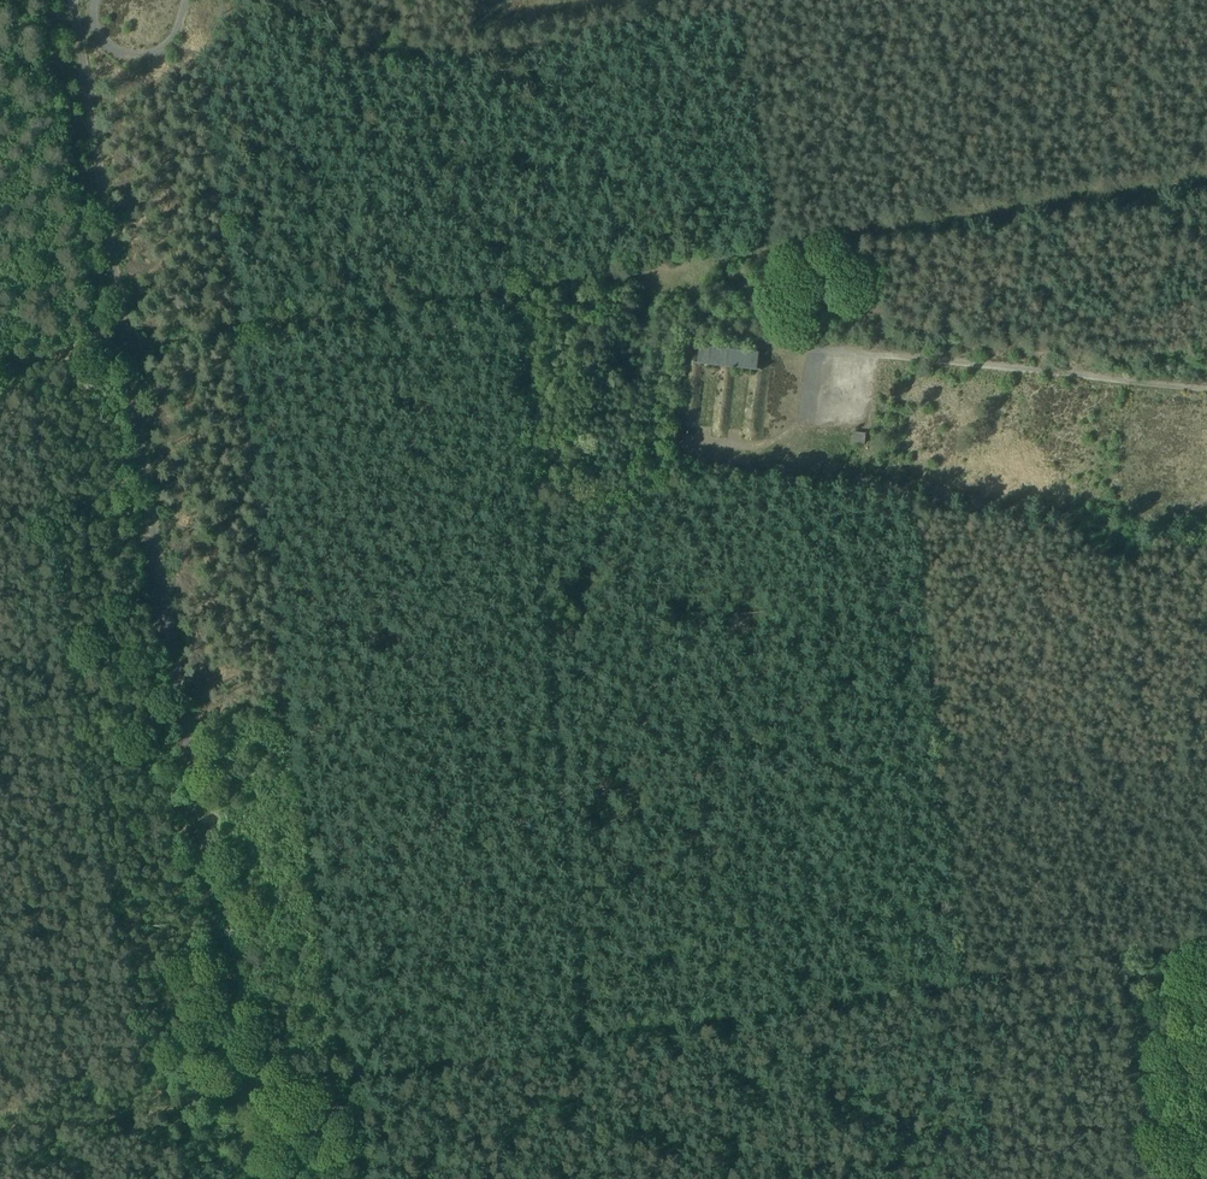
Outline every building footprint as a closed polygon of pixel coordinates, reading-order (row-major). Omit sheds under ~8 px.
[(726,366),(755,370),(757,354),(697,347),(695,363),(726,366)] [(850,441),(863,444),(865,434),(852,432),(850,441)]
